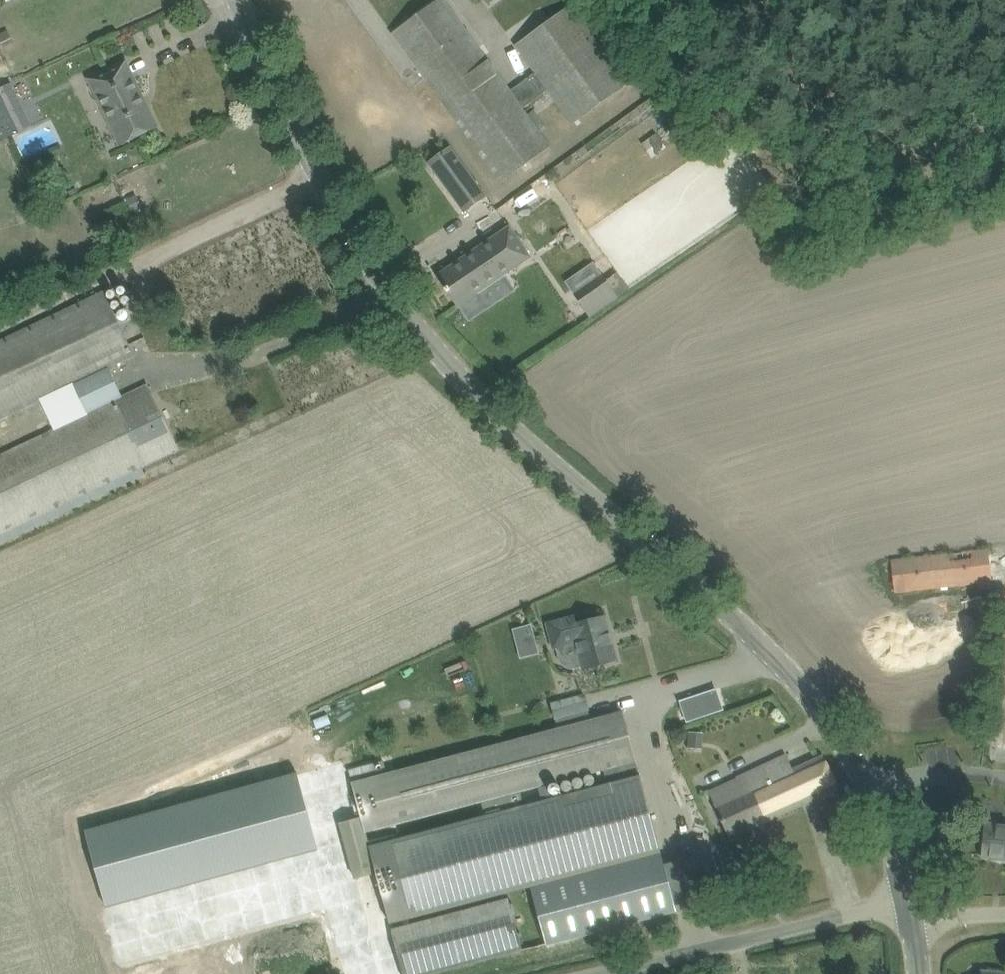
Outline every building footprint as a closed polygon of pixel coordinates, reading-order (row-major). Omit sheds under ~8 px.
[(411,21),(395,33),(503,182),(519,170),(550,146),(524,108),(549,90),(573,123),(628,83),(573,6),(518,46),(537,73),(512,92),(445,0),(440,0),(411,21)] [(87,79),(119,146),(139,136),(157,127),(126,62),(108,71),(87,79)] [(57,81),(52,71),(37,79),(42,89),(57,81)] [(0,90),(0,101),(7,115),(22,108),(11,84),(0,90)] [(670,113),(654,124),(665,139),(681,127),(670,113)] [(655,136),(645,144),(655,158),(665,151),(655,136)] [(430,163),(465,212),(486,196),(451,148),(430,163)] [(135,193),(125,197),(132,211),(141,206),(135,193)] [(458,306),(461,304),(470,317),(486,306),(477,293),(531,257),(510,227),(438,276),(458,306)] [(87,247),(72,254),(76,264),(91,257),(87,247)] [(575,294),(590,317),(618,298),(617,296),(628,289),(617,273),(606,281),(602,276),(575,294)] [(0,343),(0,421),(71,386),(74,385),(89,415),(86,417),(0,458),(0,543),(144,475),(141,468),(176,451),(178,450),(148,387),(124,399),(108,369),(134,356),(104,293),(0,343)] [(892,561),(895,592),(993,581),(989,549),(892,561)] [(930,606),(933,626),(958,623),(955,603),(930,606)] [(884,614),(879,615),(860,617),(862,637),(886,635),(884,614)] [(573,669),(583,667),(584,669),(597,666),(617,661),(605,617),(586,622),(576,624),(575,617),(547,624),(554,649),(556,648),(560,661),(561,663),(562,665),(564,667),(566,668),(568,669),(569,669),(572,669),(573,669)] [(531,624),(513,629),(515,635),(533,631),(531,624)] [(677,911),(624,713),(592,721),(589,710),(585,695),(552,704),(559,730),(450,759),(354,783),(366,832),(463,806),(604,769),(607,782),(370,846),(391,923),(644,855),(645,859),(534,888),(549,945),(596,932),(626,924),(677,911)] [(701,749),(702,735),(689,734),(688,748),(701,749)] [(721,820),(720,821),(728,839),(837,790),(823,757),(793,770),(787,755),(769,763),(737,778),(743,793),(714,806),(721,820)] [(384,760),(350,768),(354,781),(387,773),(384,760)] [(304,797),(91,852),(111,930),(324,875),(311,823),(304,797)] [(985,824),(982,858),(1004,860),(1004,826),(985,824)] [(403,973),(433,973),(523,950),(509,899),(392,930),(403,973)]
